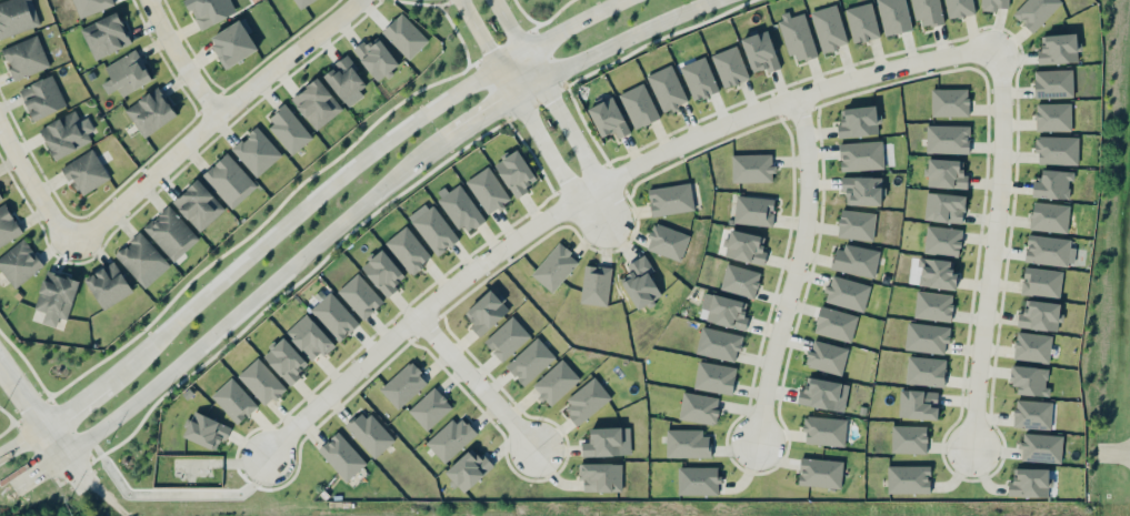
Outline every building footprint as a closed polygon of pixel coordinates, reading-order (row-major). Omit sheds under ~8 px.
[(37,26),(28,0),(6,0),(0,2),(0,38),(37,26)] [(112,0),(73,0),(79,17),(114,5),(112,0)] [(231,0),(186,0),(200,30),(237,13),(231,0)] [(301,10),(315,0),(294,0),(301,10)] [(911,31),(906,0),(878,0),(883,35),(911,31)] [(918,28),(944,22),(940,0),(912,0),(918,28)] [(973,0),(945,0),(949,19),(976,13),(973,0)] [(981,9),(1009,10),(1009,0),(981,0),(981,9)] [(1061,0),(1026,0),(1013,14),(1033,33),(1062,1),(1061,0)] [(879,37),(873,2),(846,7),(852,42),(879,37)] [(810,11),(822,52),(848,45),(837,4),(810,11)] [(804,11),(778,18),(792,63),(818,55),(804,11)] [(131,43),(117,12),(80,28),(94,60),(131,43)] [(410,59),(429,40),(401,13),(382,32),(410,59)] [(226,69),(258,50),(240,20),(208,39),(226,69)] [(766,68),(768,72),(780,68),(768,30),(741,38),(753,72),(766,68)] [(50,66),(37,34),(2,49),(15,81),(50,66)] [(1038,63),(1078,62),(1077,51),(1079,51),(1079,34),(1041,35),(1042,49),(1037,50),(1038,63)] [(353,49),(377,81),(399,65),(378,36),(366,45),(363,41),(353,49)] [(750,78),(736,45),(711,56),(725,88),(750,78)] [(152,80),(137,49),(104,66),(111,78),(102,83),(107,94),(118,88),(122,96),(152,80)] [(369,89),(347,56),(324,72),(345,105),(369,89)] [(680,66),(694,101),(719,91),(705,56),(680,66)] [(647,75),(664,113),(689,102),(672,64),(647,75)] [(1035,70),(1035,98),(1073,97),(1073,70),(1035,70)] [(20,89),(33,121),(66,107),(53,75),(20,89)] [(290,99),(316,130),(343,108),(318,77),(290,99)] [(619,94),(636,129),(660,117),(643,82),(619,94)] [(177,115),(157,86),(124,109),(144,138),(177,115)] [(969,89),(932,88),(931,116),(969,116),(969,89)] [(601,137),(615,132),(618,138),(630,133),(614,96),(589,107),(601,137)] [(1071,103),(1036,103),(1036,131),(1071,131),(1071,103)] [(313,138),(285,104),(265,120),(292,154),(313,138)] [(837,122),(838,137),(878,135),(877,123),(879,123),(878,106),(842,108),(842,122),(837,122)] [(54,159),(96,141),(86,118),(80,120),(76,111),(40,126),(54,159)] [(969,153),(970,125),(927,125),(927,153),(969,153)] [(282,155),(258,126),(232,148),(256,177),(282,155)] [(1078,137),(1037,136),(1036,164),(1078,165),(1078,137)] [(840,171),(884,169),(883,141),(840,142),(840,171)] [(494,166),(517,198),(540,182),(517,149),(494,166)] [(109,181),(95,150),(63,164),(77,195),(109,181)] [(202,176),(233,208),(258,185),(227,152),(202,176)] [(732,154),(732,182),(774,181),(773,154),(732,154)] [(967,188),(968,174),(963,173),(964,160),(929,158),(927,187),(967,188)] [(511,200),(489,166),(466,181),(488,215),(511,200)] [(1069,199),(1070,180),(1074,180),(1074,171),(1042,169),(1041,181),(1033,181),(1032,197),(1069,199)] [(882,205),(882,176),(842,177),(842,192),(846,192),(846,205),(882,205)] [(226,208),(198,179),(172,202),(200,232),(226,208)] [(647,189),(652,216),(695,210),(690,182),(647,189)] [(484,222),(462,184),(439,197),(461,235),(484,222)] [(963,223),(966,195),(927,191),(924,220),(963,223)] [(772,227),(775,199),(737,194),(733,222),(772,227)] [(438,256),(459,240),(429,201),(407,217),(438,256)] [(1029,228),(1067,233),(1070,205),(1033,201),(1029,228)] [(22,233),(5,204),(0,207),(0,246),(22,233)] [(199,238),(169,205),(143,229),(174,261),(199,238)] [(873,241),(876,213),(841,209),(838,237),(873,241)] [(645,248),(680,261),(690,235),(655,222),(645,248)] [(386,241),(412,275),(433,258),(406,225),(386,241)] [(963,229),(927,225),(924,252),(960,256),(963,229)] [(765,236),(731,229),(728,244),(727,243),(724,257),(764,265),(767,250),(762,250),(765,236)] [(114,255),(145,288),(170,265),(139,232),(114,255)] [(1070,239),(1028,233),(1024,260),(1073,266),(1076,247),(1070,246),(1070,239)] [(15,288),(43,266),(32,253),(34,252),(23,238),(0,257),(0,270),(15,288)] [(580,261),(559,242),(531,273),(552,292),(580,261)] [(843,250),(836,248),(831,269),(874,278),(880,251),(845,243),(843,250)] [(387,296),(407,277),(382,249),(361,267),(387,296)] [(626,265),(631,272),(619,279),(638,309),(662,295),(647,272),(653,268),(644,254),(626,265)] [(955,288),(956,260),(920,258),(919,265),(920,266),(920,286),(955,288)] [(133,292),(114,260),(85,279),(103,310),(133,292)] [(720,289),(754,298),(761,272),(727,263),(720,289)] [(580,302),(607,306),(612,268),(585,264),(580,302)] [(1062,270),(1024,267),(1021,294),(1060,297),(1062,270)] [(79,280),(46,270),(34,309),(45,312),(42,323),(56,327),(59,317),(67,319),(79,280)] [(337,291),(364,320),(384,301),(357,272),(337,291)] [(824,301),(863,312),(871,285),(831,274),(824,301)] [(470,327),(480,337),(510,309),(490,288),(464,313),(474,324),(470,327)] [(339,343),(360,323),(330,291),(309,311),(339,343)] [(951,321),(954,294),(916,291),(914,318),(951,321)] [(748,301),(704,292),(698,319),(746,329),(748,318),(744,317),(748,301)] [(1017,326),(1057,331),(1059,322),(1060,322),(1062,304),(1025,299),(1023,312),(1019,312),(1017,326)] [(814,334),(852,340),(857,313),(819,307),(814,334)] [(285,332),(313,363),(334,343),(306,313),(285,332)] [(502,362),(531,335),(512,315),(483,341),(502,362)] [(949,326),(908,322),(905,350),(947,354),(949,326)] [(743,335),(702,326),(696,353),(737,362),(743,335)] [(1052,335),(1016,331),(1013,359),(1049,363),(1052,335)] [(263,356),(290,385),(311,366),(284,337),(263,356)] [(556,359),(539,337),(505,364),(522,385),(556,359)] [(805,365),(841,375),(848,348),(812,339),(805,365)] [(906,384),(945,385),(946,358),(907,356),(906,384)] [(266,407),(286,388),(257,357),(237,376),(266,407)] [(532,386),(551,406),(581,378),(562,358),(532,386)] [(397,409),(429,382),(412,361),(379,388),(397,409)] [(732,395),(737,367),(698,361),(694,388),(732,395)] [(1017,394),(1049,396),(1050,387),(1047,387),(1048,367),(1011,365),(1010,384),(1018,384),(1017,394)] [(849,384),(804,376),(799,403),(844,412),(849,384)] [(258,405),(231,377),(211,396),(238,425),(258,405)] [(561,406),(577,426),(612,397),(595,377),(561,406)] [(426,431),(453,406),(434,386),(408,411),(426,431)] [(937,419),(938,390),(900,390),(899,418),(937,419)] [(720,398),(684,391),(679,418),(715,425),(720,398)] [(1052,401),(1015,400),(1014,428),(1051,429),(1052,401)] [(395,440),(365,408),(345,427),(375,458),(395,440)] [(230,425),(194,411),(183,437),(219,451),(230,425)] [(427,444),(445,463),(477,433),(459,414),(427,444)] [(845,445),(846,418),(805,416),(804,443),(845,445)] [(927,454),(927,426),(892,425),(892,453),(927,454)] [(582,456),(631,455),(630,427),(590,427),(590,442),(581,442),(582,456)] [(708,428),(666,429),(667,457),(708,457),(708,428)] [(318,450),(347,482),(367,463),(338,431),(318,450)] [(1062,462),(1063,435),(1022,433),(1021,460),(1062,462)] [(464,493),(493,467),(474,446),(445,471),(464,493)] [(843,460),(800,458),(799,486),(841,487),(843,460)] [(622,491),(622,463),(579,463),(579,480),(583,480),(583,491),(622,491)] [(930,466),(888,465),(888,493),(930,493),(930,466)] [(678,495),(719,494),(719,466),(678,467),(678,495)] [(1008,496),(1048,497),(1048,487),(1051,487),(1051,469),(1013,468),(1013,480),(1008,480),(1008,496)]
